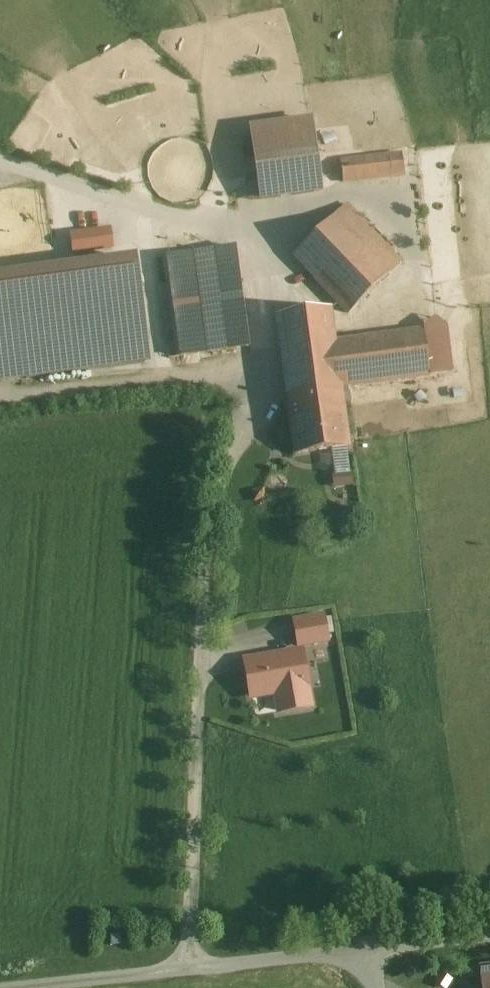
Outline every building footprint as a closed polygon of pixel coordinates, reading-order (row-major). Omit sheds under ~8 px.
[(310,119),(250,127),(259,199),(320,191),(310,119)] [(401,153),(339,161),(342,182),(403,174),(401,153)] [(400,262),(345,205),(292,255),(347,313),(400,262)] [(123,249),(121,227),(78,230),(80,258),(96,257),(96,262),(104,262),(103,250),(123,249)] [(234,247),(165,256),(179,356),(207,352),(196,273),(237,268),(234,247)] [(0,278),(0,385),(150,364),(135,259),(0,278)] [(237,268),(196,273),(207,352),(248,347),(237,268)] [(329,308),(275,315),(294,454),(348,446),(340,387),(333,341),(329,308)] [(422,329),(333,341),(340,387),(428,375),(422,329)] [(336,487),(360,485),(359,472),(336,473),(336,487)] [(323,628),(296,633),(298,646),(326,641),(323,628)] [(300,652),(244,661),(250,696),(275,692),(278,711),(309,706),(305,687),(306,687),(300,652)] [(482,968),(484,987),(489,987),(489,967),(482,968)]
